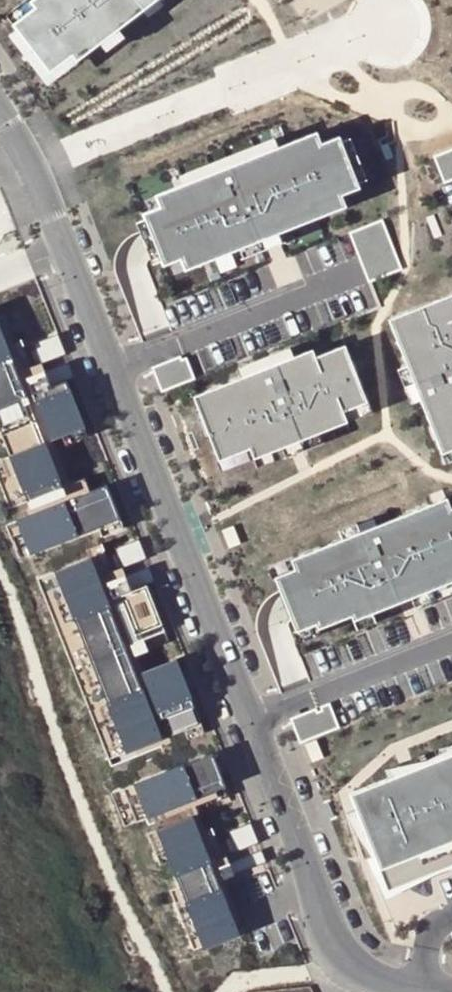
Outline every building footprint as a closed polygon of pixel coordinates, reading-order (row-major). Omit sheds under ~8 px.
[(51,69),(73,52),(78,58),(145,6),(149,12),(164,1),(163,0),(33,0),(36,4),(14,21),(51,69)] [(162,203),(144,210),(165,262),(182,255),(187,266),(348,202),(343,191),(361,184),(341,132),(323,139),(318,128),(231,162),(228,156),(212,162),(215,169),(157,191),(162,203)] [(451,176),(451,145),(435,151),(446,178),(451,176)] [(351,228),(370,277),(403,264),(384,215),(351,228)] [(444,449),(451,446),(451,290),(390,315),(416,379),(409,382),(416,398),(422,395),(435,427),(444,449)] [(67,490),(33,504),(32,503),(24,507),(26,513),(92,487),(86,474),(71,480),(53,435),(52,436),(29,377),(30,377),(31,379),(38,376),(38,374),(47,370),(46,366),(44,359),(43,359),(42,358),(33,362),(24,342),(25,341),(23,335),(15,338),(5,312),(0,314),(0,321),(67,490)] [(32,503),(33,504),(67,490),(0,321),(0,422),(32,503)] [(44,359),(68,350),(60,329),(35,339),(42,358),(43,359),(44,359)] [(261,366),(195,392),(220,456),(251,444),(255,454),(349,417),(344,406),(369,397),(346,341),(317,352),(314,345),(278,359),(275,353),(259,359),(261,366)] [(154,363),(163,387),(196,374),(188,353),(183,355),(182,351),(154,363)] [(67,376),(77,372),(70,357),(46,366),(47,370),(38,374),(38,376),(31,379),(30,377),(29,377),(52,436),(53,435),(86,422),(67,376)] [(345,407),(349,417),(373,408),(369,397),(345,407)] [(251,444),(220,456),(224,466),(255,454),(251,444)] [(444,449),(447,457),(451,455),(451,446),(444,449)] [(109,481),(92,487),(26,513),(19,516),(32,549),(122,514),(109,481)] [(276,572),(298,627),(317,619),(319,624),(353,611),(355,616),(451,578),(451,503),(448,493),(378,521),(375,514),(359,521),(361,527),(292,554),(296,564),(276,572)] [(235,521),(225,525),(232,543),(242,538),(235,521)] [(141,534),(116,544),(123,563),(124,564),(125,563),(148,554),(141,534)] [(92,553),(160,724),(166,722),(144,668),(145,668),(138,649),(137,649),(110,581),(111,581),(112,583),(119,580),(118,578),(128,574),(126,571),(127,570),(125,563),(124,564),(123,563),(114,567),(105,546),(106,546),(104,539),(88,545),(91,554),(92,553)] [(129,748),(164,734),(160,724),(92,553),(91,554),(57,567),(129,748)] [(272,562),(276,572),(296,564),(292,554),(272,562)] [(145,635),(166,626),(148,580),(157,576),(151,561),(127,570),(126,571),(128,574),(118,578),(119,580),(112,583),(111,581),(110,581),(137,649),(138,649),(148,645),(149,646),(150,646),(145,635)] [(317,619),(298,627),(300,632),(319,624),(317,619)] [(144,668),(166,722),(170,732),(203,719),(178,655),(145,668),(144,668)] [(292,714),(302,738),(341,723),(331,698),(322,702),(323,705),(319,707),(318,704),(292,714)] [(318,735),(308,739),(315,757),(325,753),(318,735)] [(155,811),(228,782),(215,749),(125,784),(139,817),(155,811)] [(352,789),(390,886),(451,861),(451,749),(352,789)] [(231,859),(231,858),(228,850),(218,854),(210,833),(217,830),(214,823),(207,826),(197,802),(212,796),(213,799),(232,792),(228,782),(155,811),(157,817),(190,804),(193,812),(194,812),(237,922),(244,919),(226,874),(222,864),(231,860),(231,859)] [(241,931),(237,922),(194,812),(193,812),(159,826),(206,944),(241,931)] [(238,848),(261,838),(253,818),(230,827),(238,848)] [(226,874),(269,858),(264,845),(231,858),(231,859),(231,860),(222,864),(226,874)]
